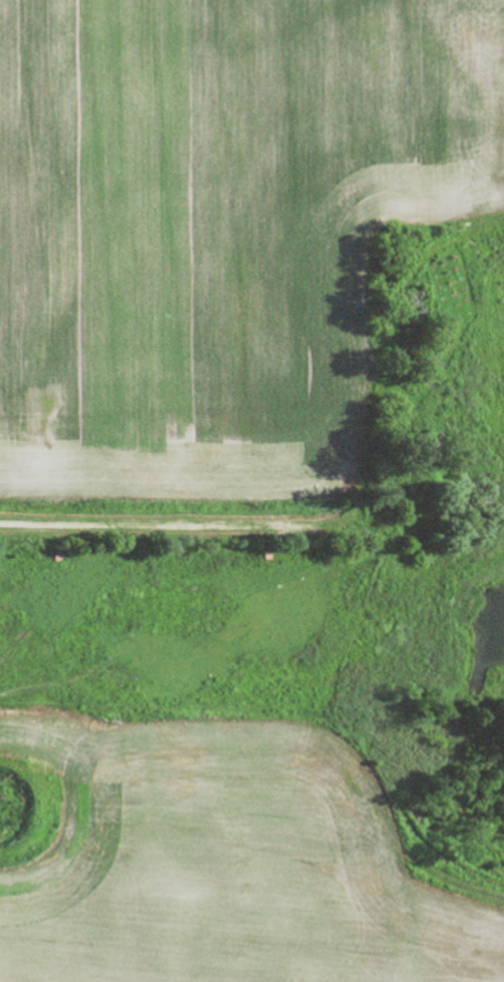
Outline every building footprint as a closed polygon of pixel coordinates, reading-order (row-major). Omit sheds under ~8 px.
[(75,804),(77,783),(66,783),(65,804),(75,804)]
